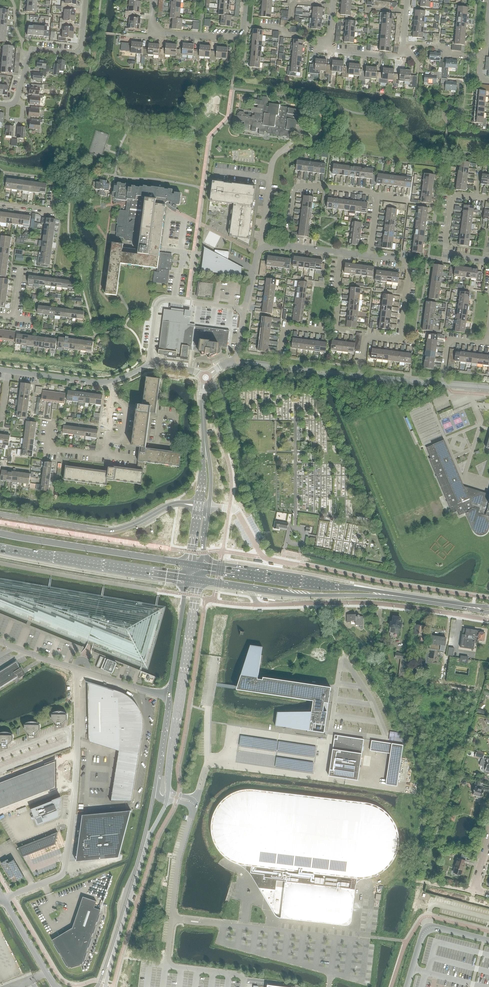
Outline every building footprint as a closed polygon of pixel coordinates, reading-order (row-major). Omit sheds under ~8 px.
[(458,7),(458,5),(455,5),(455,8),(458,8),(457,12),(467,13),(468,9),(469,10),(469,8),(458,7)] [(69,10),(69,7),(61,6),(60,12),(64,12),(64,15),(75,16),(75,11),(69,10)] [(125,14),(133,15),(133,12),(140,13),(140,7),(129,6),(128,11),(125,11),(125,14)] [(341,9),(341,10),(340,15),(345,15),(345,17),(348,18),(348,16),(350,16),(351,10),(341,9)] [(133,15),(125,14),(125,17),(129,18),(129,23),(140,24),(141,19),(134,18),(135,15),(133,15)] [(59,23),(67,24),(68,21),(74,22),(75,16),(64,15),(63,19),(60,18),(59,23)] [(67,27),(67,24),(59,23),(59,29),(62,29),(62,32),(73,33),(74,28),(67,27)] [(140,24),(129,23),(128,28),(125,28),(125,31),(133,32),(133,29),(140,30),(140,24)] [(73,33),(62,32),(62,35),(58,35),(58,40),(66,41),(66,38),(73,39),(73,33)] [(413,32),(413,38),(418,38),(418,40),(425,41),(425,38),(423,38),(423,33),(413,32)] [(128,48),(129,43),(121,43),(121,51),(131,52),(131,53),(136,54),(137,42),(132,42),(131,48),(128,48)] [(143,43),(137,42),(136,54),(142,54),(141,57),(145,58),(145,50),(142,49),(143,43)] [(148,50),(145,50),(145,58),(148,58),(148,55),(153,55),(154,44),(149,43),(148,50)] [(162,59),(162,51),(159,51),(160,44),(154,44),(153,55),(159,56),(158,59),(162,59)] [(162,51),(162,59),(165,59),(165,55),(170,55),(171,44),(166,44),(165,50),(162,50),(162,51)] [(177,45),(171,44),(170,55),(176,56),(175,59),(179,59),(179,51),(176,51),(177,45)] [(187,55),(189,44),(183,44),(182,50),(179,50),(179,51),(179,59),(182,59),(182,55),(187,55)] [(189,44),(187,55),(193,56),(192,59),(196,59),(196,51),(193,51),(194,45),(189,44)] [(204,57),(205,46),(200,45),(199,52),(196,51),(196,59),(199,60),(199,57),(204,57)] [(205,46),(204,57),(210,57),(209,60),(213,61),(213,53),(210,53),(211,46),(205,46)] [(221,59),(222,47),(217,47),(216,53),(213,53),(213,61),(216,61),(216,58),(221,59)] [(230,62),(230,54),(227,54),(228,48),(222,47),(221,59),(227,59),(226,62),(230,62)] [(440,59),(441,53),(430,53),(429,60),(439,61),(439,67),(442,68),(443,62),(443,59),(440,59)] [(316,59),(315,63),(313,63),(313,65),(310,64),(309,73),(320,74),(320,71),(321,59),(316,59)] [(321,59),(320,71),(325,71),(325,74),(326,74),(328,74),(329,67),(326,66),(327,60),(321,59)] [(447,77),(448,68),(457,68),(457,61),(446,59),(446,63),(443,62),(442,68),(442,72),(442,73),(441,77),(447,77)] [(43,68),(43,71),(46,71),(49,71),(49,69),(49,66),(46,66),(46,61),(37,60),(36,67),(43,68)] [(57,65),(54,64),(53,69),(53,72),(53,75),(59,76),(59,69),(64,70),(65,61),(58,60),(57,65)] [(328,74),(332,75),(332,72),(337,72),(338,61),(333,60),(332,67),(329,67),(328,74)] [(344,61),(338,61),(337,72),(342,73),(342,77),(344,77),(345,78),(346,70),(346,68),(343,68),(344,61)] [(248,67),(253,68),(252,70),(260,71),(260,63),(250,62),(250,65),(248,65),(248,67)] [(346,70),(345,78),(348,78),(349,75),(354,75),(355,64),(350,63),(349,63),(349,70),(346,70)] [(355,64),(354,75),(359,76),(359,80),(362,81),(363,73),(363,71),(360,71),(360,68),(360,64),(355,64)] [(291,67),(288,66),(287,75),(296,76),(296,73),(301,73),(301,69),(302,70),(303,68),(301,67),(301,68),(291,67)] [(363,73),(362,81),(365,81),(365,79),(370,80),(370,78),(371,78),(372,67),(366,66),(366,68),(366,73),(363,73)] [(372,67),(371,78),(376,79),(376,82),(379,82),(380,74),(377,74),(377,68),(376,67),(372,67)] [(380,74),(379,82),(382,82),(382,79),(388,80),(389,69),(383,68),(383,74),(380,74)] [(389,69),(388,80),(393,80),(393,83),(394,84),(396,84),(397,76),(394,75),(394,69),(389,69)] [(43,71),(40,70),(40,73),(33,73),(33,80),(42,81),(42,76),(46,77),(46,71),(43,71)] [(397,76),(396,84),(398,84),(399,84),(399,81),(405,81),(406,70),(400,70),(400,76),(397,76)] [(406,70),(405,81),(410,82),(409,87),(413,87),(413,84),(414,77),(411,77),(411,71),(406,70)] [(442,73),(431,72),(431,75),(425,75),(424,83),(436,84),(436,78),(441,79),(441,78),(441,77),(442,73)] [(447,82),(447,79),(441,78),(441,79),(441,83),(446,84),(445,89),(456,90),(457,83),(447,82)] [(39,95),(39,88),(42,88),(42,85),(31,84),(31,87),(29,87),(29,94),(32,94),(39,95)] [(39,95),(32,94),(31,97),(30,97),(29,104),(39,105),(40,98),(42,98),(42,95),(39,95)] [(276,136),(282,136),(283,136),(287,136),(288,137),(291,138),(292,137),(293,131),(295,131),(296,124),(300,125),(301,117),(301,116),(302,115),(302,112),(298,111),(297,110),(288,109),(287,108),(279,107),(279,106),(271,104),(269,105),(269,107),(266,107),(266,105),(266,103),(267,102),(268,99),(267,97),(264,97),(262,98),(262,101),(256,100),(255,101),(254,104),(256,104),(257,104),(258,105),(258,108),(256,108),(253,107),(252,109),(251,112),(254,112),(255,113),(255,116),(253,115),(253,117),(252,117),(250,117),(249,116),(249,115),(244,114),(244,113),(243,112),(240,112),(239,113),(238,113),(236,123),(237,125),(240,125),(241,122),(242,121),(245,122),(244,127),(245,128),(248,128),(249,125),(250,124),(252,125),(252,130),(253,131),(256,131),(256,129),(256,128),(257,128),(260,128),(259,133),(260,134),(263,135),(264,132),(265,131),(268,131),(267,133),(275,135),(276,136)] [(41,111),(41,107),(31,106),(30,109),(29,109),(28,116),(38,117),(39,110),(41,111)] [(472,121),(472,122),(478,123),(477,126),(486,127),(487,118),(484,118),(474,117),(473,121),(472,121)] [(44,120),(42,120),(31,119),(31,122),(29,121),(29,129),(39,129),(40,123),(43,123),(44,120)] [(24,139),(25,128),(18,127),(17,138),(24,139)] [(374,169),(368,168),(366,178),(371,179),(371,185),(374,185),(375,175),(373,174),(374,169)] [(93,187),(96,187),(96,189),(100,190),(99,192),(98,195),(102,195),(103,180),(100,180),(101,180),(101,182),(97,182),(93,182),(93,187)] [(107,181),(103,180),(102,195),(105,196),(105,193),(104,193),(105,191),(109,191),(110,184),(106,183),(106,181),(107,181)] [(256,187),(240,185),(213,181),(210,202),(232,204),(232,202),(234,203),(230,237),(238,238),(237,240),(238,239),(248,245),(249,246),(250,235),(249,235),(256,187)] [(106,294),(117,296),(117,295),(117,293),(121,264),(157,268),(157,271),(154,271),(153,282),(168,284),(169,273),(169,272),(169,270),(170,270),(170,267),(171,267),(171,263),(169,263),(169,259),(170,258),(171,258),(172,254),(159,252),(160,251),(160,250),(161,250),(161,247),(162,245),(160,245),(161,242),(162,242),(163,238),(161,238),(162,235),(163,235),(164,231),(162,230),(163,228),(164,228),(165,223),(163,223),(164,220),(165,221),(165,216),(164,216),(165,213),(166,213),(166,209),(165,209),(165,207),(165,206),(166,206),(167,206),(167,207),(168,207),(168,208),(169,208),(169,209),(170,209),(171,209),(171,210),(172,210),(173,208),(176,209),(177,207),(174,205),(175,205),(179,205),(180,205),(180,204),(181,195),(181,194),(176,193),(177,190),(169,189),(169,190),(164,190),(165,189),(161,188),(160,190),(159,190),(159,188),(151,187),(151,188),(147,187),(143,186),(143,188),(140,187),(140,188),(136,187),(132,186),(132,188),(129,188),(129,185),(129,184),(118,183),(117,183),(117,185),(115,185),(114,192),(112,192),(112,196),(112,197),(116,197),(116,199),(116,200),(126,201),(127,202),(126,211),(120,210),(119,211),(119,214),(119,217),(117,216),(117,223),(118,223),(116,236),(117,237),(123,238),(125,238),(125,240),(126,241),(133,242),(132,246),(138,247),(141,247),(140,250),(139,250),(123,247),(123,245),(123,244),(112,243),(106,294)] [(459,210),(463,211),(473,212),(481,213),(482,210),(476,209),(476,210),(473,210),(474,206),(464,205),(463,209),(462,209),(462,208),(459,208),(459,210)] [(423,248),(413,246),(412,252),(412,256),(418,257),(418,253),(422,254),(423,248)] [(203,270),(201,270),(240,276),(240,275),(241,267),(243,268),(244,268),(228,260),(229,252),(215,250),(215,253),(204,247),(206,249),(205,253),(203,252),(203,256),(205,256),(204,260),(203,270)] [(41,258),(38,258),(37,266),(48,267),(48,265),(50,265),(51,259),(41,258)] [(285,258),(283,268),(292,269),(292,266),(293,263),(290,262),(291,259),(285,258)] [(324,270),(325,264),(322,263),(322,260),(316,259),(315,269),(324,270)] [(478,269),(472,268),(471,278),(477,279),(476,281),(481,281),(482,273),(478,272),(478,269)] [(75,281),(72,281),(72,278),(69,278),(69,281),(68,288),(68,291),(76,292),(77,285),(74,285),(75,281)] [(211,295),(212,285),(199,283),(197,295),(200,295),(200,296),(206,297),(207,294),(211,295)] [(159,348),(158,355),(176,357),(177,357),(178,357),(180,358),(181,358),(188,359),(188,350),(199,351),(199,352),(202,352),(202,356),(207,355),(209,359),(212,357),(220,353),(221,350),(221,347),(227,348),(228,339),(229,331),(218,329),(203,327),(195,326),(188,325),(189,312),(186,312),(178,311),(171,310),(164,309),(163,314),(159,348)] [(131,446),(140,447),(146,448),(146,446),(146,444),(146,443),(147,442),(150,417),(151,413),(156,414),(156,413),(160,380),(160,379),(146,378),(143,406),(137,405),(133,439),(133,440),(132,443),(132,446),(131,446)] [(454,414),(453,411),(452,409),(439,415),(441,419),(454,414)] [(426,448),(431,458),(429,459),(452,513),(449,515),(457,511),(459,516),(466,513),(467,515),(473,531),(474,532),(474,533),(475,533),(475,534),(476,534),(477,535),(478,535),(479,536),(480,536),(481,536),(482,536),(483,535),(484,535),(485,534),(486,534),(486,533),(487,533),(487,532),(488,531),(488,530),(488,528),(488,494),(478,491),(468,495),(464,486),(444,440),(426,448)] [(66,466),(64,480),(106,485),(106,486),(106,485),(107,480),(110,480),(112,480),(135,483),(141,484),(143,467),(144,462),(179,466),(179,467),(179,466),(181,453),(146,448),(140,447),(139,452),(137,469),(109,466),(108,471),(66,466)] [(288,523),(275,521),(274,521),(274,522),(275,522),(274,529),(279,529),(279,527),(287,529),(288,523)] [(28,621),(31,622),(87,645),(88,644),(92,646),(92,647),(141,667),(142,668),(148,670),(156,640),(166,606),(157,605),(156,605),(155,605),(103,595),(102,595),(101,595),(50,586),(48,586),(0,578),(0,610),(28,621)] [(358,616),(358,617),(356,617),(356,615),(351,615),(351,616),(347,616),(347,623),(351,623),(351,621),(356,621),(356,625),(360,625),(360,628),(363,628),(363,617),(360,617),(360,616),(360,615),(359,615),(358,615),(358,616)] [(400,629),(401,624),(400,624),(400,618),(399,618),(399,617),(396,616),(395,617),(394,617),(393,621),(391,621),(389,632),(398,634),(399,628),(400,629)] [(425,641),(426,637),(424,637),(425,633),(424,633),(425,626),(416,625),(416,629),(415,629),(414,634),(420,635),(419,641),(425,641)] [(484,636),(485,633),(480,632),(479,632),(479,631),(476,630),(466,628),(466,629),(463,628),(463,634),(462,634),(460,647),(473,649),(475,638),(478,638),(477,640),(484,641),(485,636),(484,636)] [(429,649),(444,651),(446,638),(431,636),(430,643),(429,649)] [(237,688),(237,689),(241,690),(261,693),(313,701),(311,712),(277,712),(275,726),(307,730),(307,732),(324,735),(328,709),(324,708),(325,699),(329,700),(331,688),(263,678),(263,680),(257,679),(260,662),(262,647),(250,645),(238,686),(237,688)] [(468,659),(468,657),(461,656),(460,658),(450,656),(446,681),(474,686),(478,661),(468,659)] [(116,664),(116,663),(116,662),(108,659),(107,660),(104,669),(103,669),(104,670),(108,672),(111,673),(112,673),(113,673),(116,664)] [(400,659),(398,679),(405,680),(407,660),(403,659),(400,659)] [(16,662),(0,672),(0,688),(18,677),(19,679),(24,675),(16,662)] [(123,694),(118,692),(119,691),(87,681),(86,682),(89,683),(90,741),(119,750),(111,801),(110,801),(130,801),(130,802),(131,802),(132,801),(131,801),(138,755),(142,731),(143,727),(143,723),(142,718),(141,714),(139,710),(137,706),(135,704),(132,700),(128,696),(123,694)] [(52,720),(56,724),(56,728),(62,728),(62,724),(67,720),(67,714),(66,713),(65,713),(65,712),(63,712),(62,712),(60,711),(59,711),(57,711),(56,712),(55,712),(54,712),(53,713),(52,713),(51,714),(52,714),(52,720)] [(29,735),(29,738),(35,738),(35,735),(40,730),(40,724),(40,725),(40,724),(39,724),(38,723),(36,722),(35,722),(33,722),(32,722),(30,722),(29,722),(28,722),(27,723),(26,723),(25,724),(24,724),(24,725),(25,724),(25,730),(29,735)] [(2,745),(2,749),(8,749),(8,745),(13,741),(13,735),(12,734),(11,734),(10,733),(9,733),(8,732),(7,732),(6,732),(5,732),(4,732),(3,732),(2,732),(1,733),(0,733),(0,743),(2,745)] [(329,776),(345,779),(358,780),(364,740),(364,739),(335,735),(329,776)] [(315,759),(317,747),(240,737),(237,762),(314,772),(315,763),(278,758),(278,754),(315,759)] [(402,755),(403,745),(392,743),(390,753),(402,755)] [(54,761),(31,770),(35,781),(40,779),(44,778),(49,776),(54,774),(54,761)] [(31,770),(26,772),(30,783),(35,781),(31,770)] [(26,772),(21,774),(26,785),(30,783),(26,772)] [(21,774),(17,776),(21,787),(26,785),(21,774)] [(40,779),(35,781),(39,793),(54,787),(54,774),(49,776),(44,778),(40,779)] [(17,776),(12,777),(16,789),(21,787),(17,776)] [(12,777),(7,779),(12,790),(16,789),(12,777)] [(7,779),(3,781),(7,792),(12,790),(7,779)] [(35,781),(30,783),(35,794),(39,793),(35,781)] [(476,796),(476,798),(481,800),(484,790),(488,792),(488,790),(488,788),(482,786),(483,784),(476,781),(474,787),(475,787),(473,795),(476,796)] [(30,783),(26,785),(30,796),(35,794),(30,783)] [(26,785),(21,787),(25,798),(30,796),(26,785)] [(21,787),(16,789),(21,800),(25,798),(21,787)] [(16,789),(12,790),(16,802),(21,800),(16,789)] [(243,790),(238,791),(234,792),(230,794),(227,796),(225,798),(223,800),(220,803),(218,805),(216,808),(215,811),(213,815),(211,822),(211,826),(211,832),(213,839),(215,844),(217,848),(219,851),(221,854),(223,856),(226,858),(229,860),(232,862),(239,865),(241,866),(244,868),(246,870),(248,871),(249,873),(251,875),(252,877),(259,888),(268,889),(275,890),(275,891),(273,911),(275,914),(275,915),(277,916),(278,917),(279,918),(301,920),(327,923),(343,925),(346,926),(347,925),(348,925),(349,925),(350,924),(351,923),(351,921),(355,888),(356,885),(357,882),(358,881),(359,880),(361,880),(370,878),(373,877),(377,875),(380,873),(383,872),(387,868),(390,864),(393,860),(396,854),(398,848),(399,840),(399,837),(398,834),(398,831),(397,829),(396,826),(394,823),(393,820),(390,817),(388,814),(386,812),(383,810),(380,808),(376,806),(370,803),(367,803),(363,802),(261,790),(250,789),(246,789),(243,790)] [(12,790),(7,792),(11,803),(16,802),(12,790)] [(7,792),(2,794),(7,805),(11,803),(7,792)] [(59,817),(60,811),(61,811),(61,810),(60,810),(61,798),(31,809),(38,826),(59,817)] [(83,816),(82,830),(78,831),(80,846),(81,846),(81,860),(77,861),(81,861),(119,857),(131,811),(83,815),(83,816)] [(51,835),(50,835),(19,848),(22,857),(27,855),(55,844),(58,832),(51,835)] [(453,872),(462,875),(466,861),(458,858),(453,872)] [(8,859),(1,863),(11,879),(15,876),(18,881),(25,877),(14,859),(10,862),(8,859)] [(259,888),(273,911),(275,891),(275,890),(268,889),(259,888)] [(94,908),(97,901),(83,897),(81,903),(73,928),(52,940),(55,944),(54,945),(59,954),(60,953),(62,957),(61,958),(67,966),(68,966),(69,968),(71,967),(71,968),(81,965),(81,964),(83,964),(83,962),(84,962),(88,952),(87,952),(88,948),(89,948),(92,938),(91,938),(93,933),(94,934),(97,924),(96,924),(97,922),(98,922),(100,915),(99,914),(101,910),(100,910),(94,908)]
